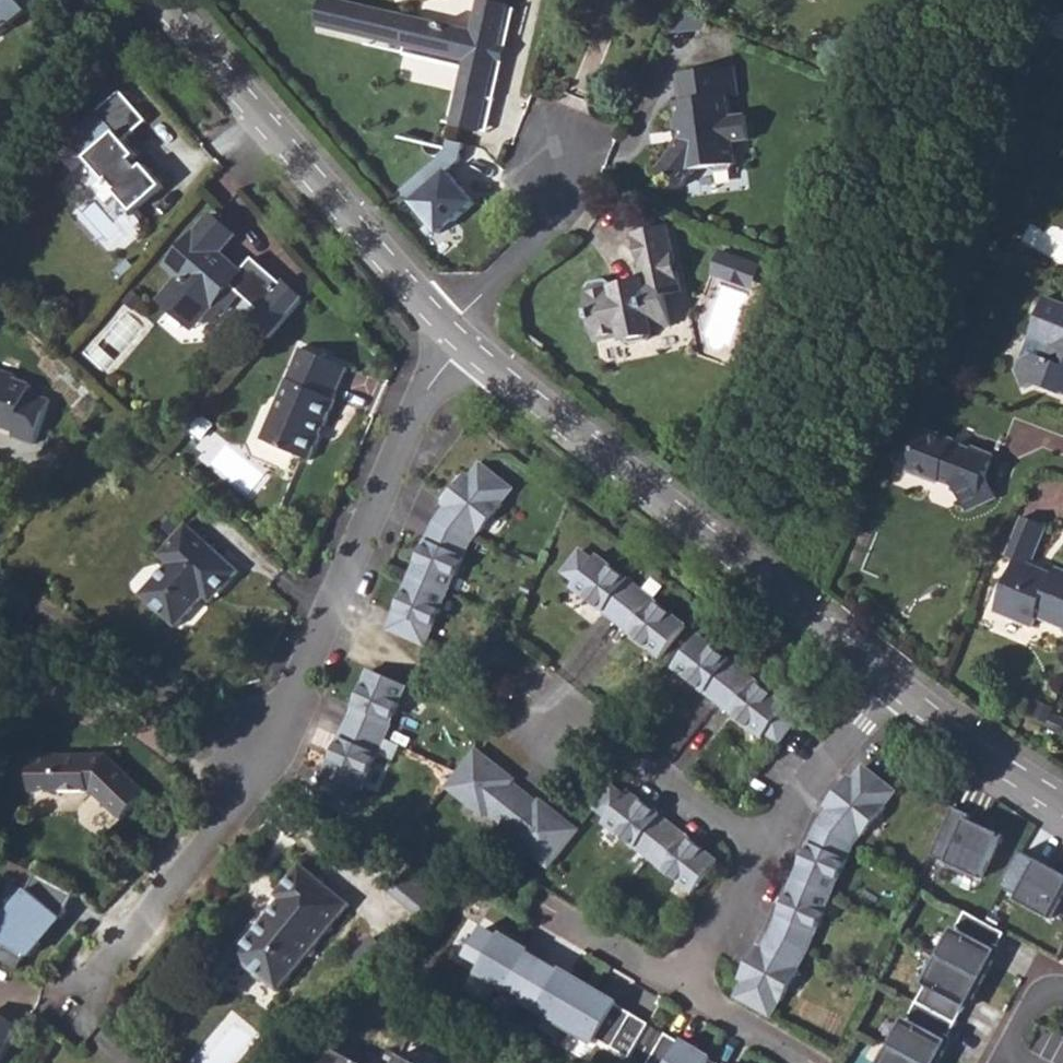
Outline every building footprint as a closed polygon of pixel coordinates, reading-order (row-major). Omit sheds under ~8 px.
[(30,13),(24,5),(31,0),(0,0),(0,35),(30,13)] [(407,48),(469,62),(467,71),(462,95),(490,101),(499,62),(490,60),(493,45),(503,47),(512,7),(514,0),(483,0),(476,33),(328,0),(326,0),(320,28),(369,39),(407,48)] [(499,62),(503,47),(493,45),(490,60),(499,62)] [(499,62),(490,101),(483,133),(489,134),(511,49),(503,47),(499,62)] [(406,57),(467,71),(469,62),(407,48),(406,57)] [(723,69),(726,97),(728,96),(740,95),(737,68),(723,69)] [(723,69),(680,74),(683,102),(678,103),(680,118),(676,119),(679,145),(661,170),(683,187),(696,170),(712,169),(718,174),(733,172),(737,166),(734,143),(749,142),(746,117),(731,118),(728,96),(726,97),(723,69)] [(483,133),(490,101),(462,95),(455,127),(478,132),(483,133)] [(127,97),(103,117),(121,138),(92,164),(113,187),(115,185),(123,193),(120,195),(139,217),(168,190),(148,170),(144,173),(136,164),(141,160),(128,145),(151,126),(127,97)] [(428,149),(429,154),(431,158),(436,160),(441,160),(444,158),(448,154),(448,150),(429,145),(428,149)] [(444,168),(402,200),(430,236),(471,204),(444,168)] [(161,304),(194,335),(215,312),(222,319),(238,302),(258,320),(248,331),(264,346),(301,303),(284,286),(282,289),(253,261),(240,274),(220,255),(236,238),(214,217),(167,268),(181,281),(161,304)] [(586,290),(597,343),(625,338),(627,344),(632,347),(649,344),(654,339),(653,332),(673,328),(667,296),(683,293),(670,226),(635,233),(645,282),(614,288),(614,284),(607,279),(590,282),(586,290)] [(713,272),(754,289),(764,266),(723,249),(713,272)] [(1017,368),(1025,386),(1033,382),(1062,395),(1062,304),(1045,296),(1030,335),(1052,344),(1047,357),(1034,352),(1021,357),(1017,368)] [(1021,357),(1034,352),(1047,357),(1052,344),(1030,335),(1021,357)] [(263,444),(312,464),(338,402),(335,401),(348,370),(304,351),(263,444)] [(6,428),(18,432),(16,438),(37,445),(54,397),(34,390),(35,386),(19,379),(20,375),(6,370),(5,374),(0,372),(0,431),(6,428)] [(919,446),(926,428),(919,426),(911,443),(919,446)] [(919,446),(909,472),(930,480),(931,479),(938,482),(940,480),(954,486),(960,488),(959,493),(967,511),(996,497),(988,472),(995,455),(975,447),(974,449),(955,442),(955,439),(926,428),(919,446)] [(450,509),(437,525),(473,543),(481,533),(482,535),(505,507),(504,505),(515,491),(483,467),(473,480),(471,482),(473,483),(467,491),(461,486),(445,505),(450,509)] [(468,476),(461,486),(467,491),(473,483),(471,482),(473,480),(468,476)] [(1048,526),(1025,516),(1008,557),(1016,561),(995,610),(1034,626),(1038,616),(1062,627),(1062,570),(1056,567),(1054,571),(1053,572),(1045,576),(1036,572),(1033,562),(1048,526)] [(141,595),(177,628),(207,596),(213,601),(241,571),(188,522),(161,553),(171,563),(141,595)] [(473,543),(437,525),(414,577),(451,592),(473,543)] [(595,564),(583,554),(566,576),(578,586),(575,591),(619,625),(643,594),(599,559),(595,564)] [(1033,562),(1036,572),(1045,576),(1053,572),(1054,571),(1033,562)] [(451,592),(414,577),(390,630),(426,647),(451,592)] [(689,629),(643,594),(619,625),(665,660),(689,629)] [(708,645),(701,639),(677,671),(682,675),(708,645)] [(791,709),(708,645),(682,675),(766,741),(770,736),(783,746),(800,724),(787,714),(791,709)] [(410,688),(373,672),(350,723),(388,738),(410,688)] [(388,738),(350,723),(327,776),(333,778),(326,793),(352,804),(358,790),(364,792),(388,738)] [(515,780),(478,751),(448,788),(486,818),(488,814),(501,825),(526,794),(513,783),(515,780)] [(32,759),(32,795),(95,795),(123,822),(149,795),(118,766),(101,759),(32,759)] [(860,832),(862,834),(885,806),(883,804),(894,790),(863,766),(852,780),(850,782),(852,783),(846,790),(839,785),(824,804),(829,808),(816,824),(773,930),(764,947),(759,944),(747,965),(753,969),(748,979),(746,978),(745,981),(737,994),(772,1016),(780,1000),(782,1001),(800,969),(798,968),(808,950),(851,844),(860,832)] [(852,783),(850,782),(852,780),(847,776),(839,785),(846,790),(852,783)] [(613,786),(596,808),(609,818),(605,823),(694,893),(719,862),(629,792),(626,796),(613,786)] [(539,804),(526,794),(501,825),(514,835),(512,838),(516,841),(550,808),(542,801),(539,804)] [(579,830),(550,808),(516,841),(550,867),(579,830)] [(957,810),(935,859),(986,881),(1005,838),(972,823),(974,818),(957,810)] [(1008,890),(1023,899),(1021,903),(1055,922),(1062,907),(1062,874),(1027,855),(1008,890)] [(236,955),(279,991),(351,904),(302,863),(276,894),(282,899),(236,955)] [(27,896),(13,917),(8,914),(0,926),(0,937),(13,946),(3,962),(24,972),(32,958),(35,961),(63,921),(76,895),(39,875),(27,896)] [(989,925),(970,915),(957,940),(955,939),(944,959),(988,983),(998,964),(996,962),(1010,936),(989,925)] [(615,1050),(635,1016),(610,1001),(611,999),(573,977),(572,979),(521,949),(523,947),(503,936),(502,939),(486,930),(470,958),(485,967),(479,977),(507,994),(511,989),(542,1008),(539,1013),(597,1046),(599,1041),(615,1050)] [(988,983),(944,959),(933,979),(936,980),(922,1006),(961,1027),(975,1001),(977,1002),(988,983)] [(753,969),(747,965),(740,978),(745,981),(746,978),(748,979),(753,969)] [(922,1006),(908,1031),(906,1030),(895,1049),(920,1062),(944,1062),(950,1054),(947,1052),(961,1027),(922,1006)] [(20,1028),(0,1014),(0,1059),(20,1028)] [(713,1062),(714,1060),(696,1048),(694,1051),(669,1036),(653,1062),(715,1062),(713,1062)] [(327,1045),(318,1062),(360,1062),(327,1045)] [(895,1049),(888,1062),(920,1062),(895,1049)]
